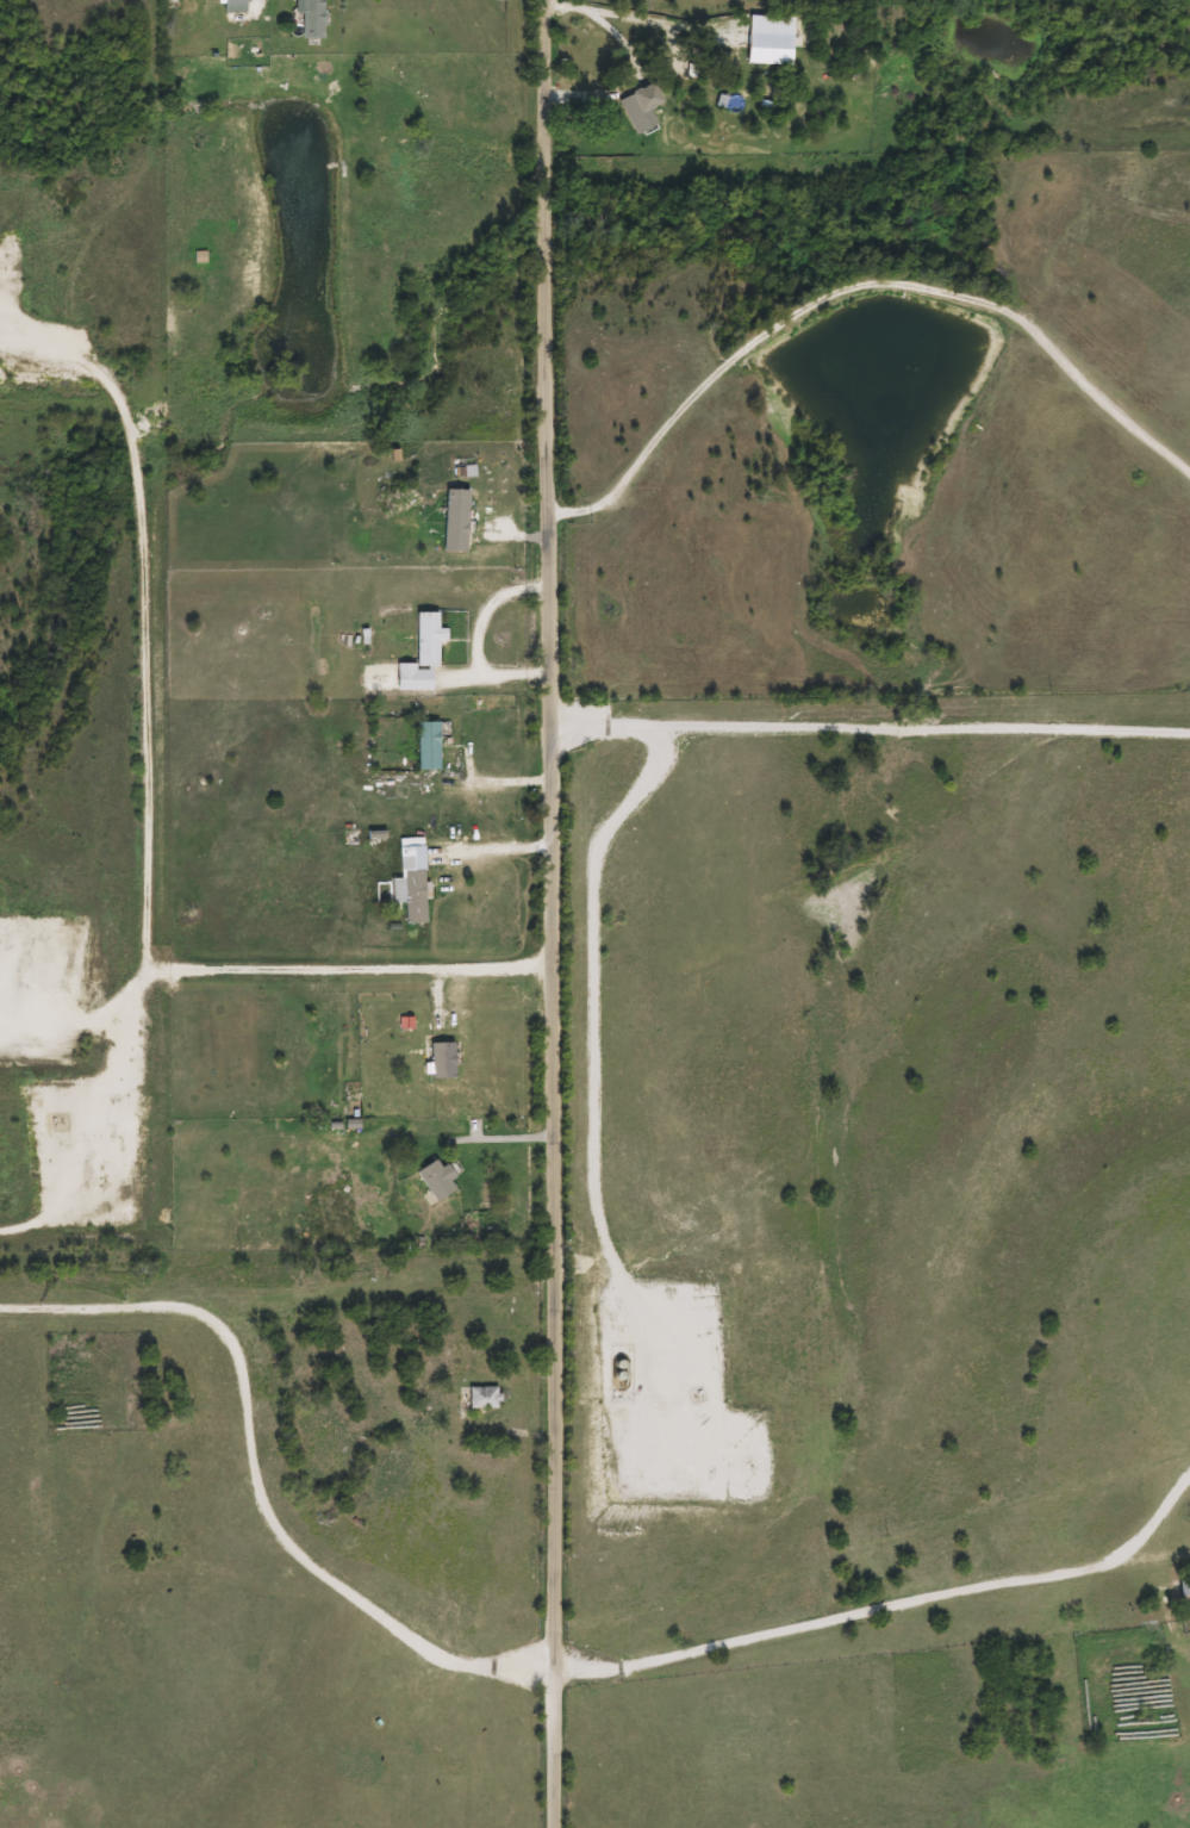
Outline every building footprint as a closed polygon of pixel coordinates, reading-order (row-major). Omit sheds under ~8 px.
[(300,46),(300,0),(322,0),(322,46),(300,46)] [(658,102),(635,113),(625,94),(648,82),(658,102)] [(466,491),(466,552),(443,552),(443,491),(466,491)] [(435,613),(435,630),(443,630),(443,640),(436,640),(436,667),(430,667),(430,690),(394,691),(394,665),(415,665),(413,613),(435,613)] [(415,771),(415,723),(437,723),(437,771),(415,771)] [(425,924),(404,925),(403,902),(391,903),(390,881),(399,879),(398,848),(422,847),(425,924)] [(453,1080),(430,1080),(430,1045),(453,1045),(453,1080)] [(413,1171),(434,1158),(454,1190),(434,1202),(413,1171)] [(497,1409),(468,1407),(468,1386),(497,1386),(497,1409)] [(1176,1580),(1189,1580),(1189,1611),(1177,1611),(1176,1580)]
